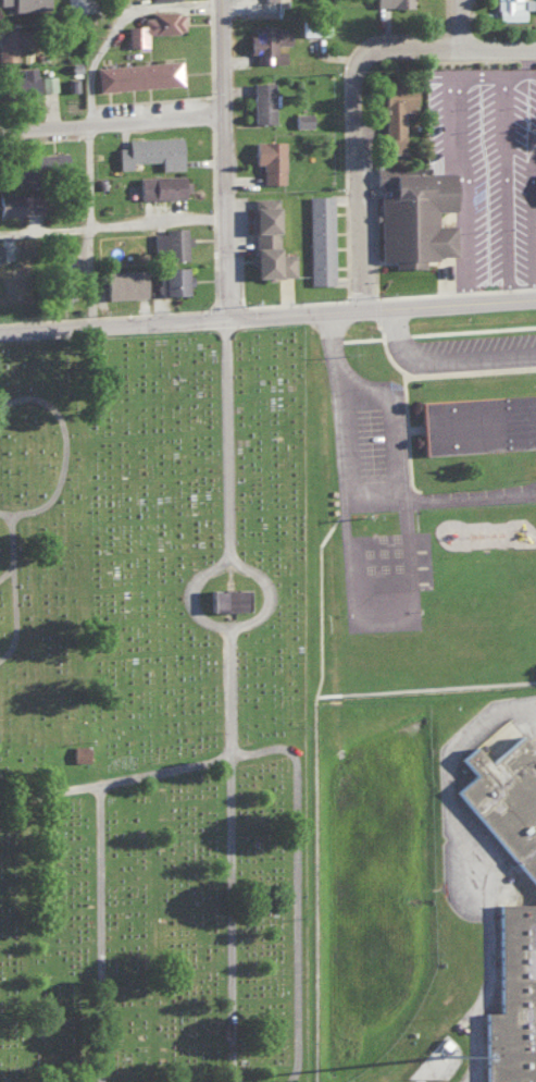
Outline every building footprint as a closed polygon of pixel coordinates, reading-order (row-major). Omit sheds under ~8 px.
[(45,8),(0,10),(0,0),(44,0),(45,8)] [(487,12),(487,0),(535,0),(535,12),(487,12)] [(126,45),(146,45),(145,31),(182,30),(181,9),(149,10),(149,16),(142,16),(142,24),(126,24),(126,45)] [(328,34),(328,17),(310,17),(311,34),(328,34)] [(244,26),(304,26),(304,58),(244,58),(244,26)] [(17,59),(16,42),(23,42),(23,28),(0,29),(0,59),(17,59)] [(112,62),(177,57),(180,87),(114,91),(112,62)] [(6,76),(7,95),(37,94),(35,66),(20,67),(21,75),(6,76)] [(41,75),(41,89),(56,89),(55,74),(41,75)] [(249,79),(276,79),(276,121),(250,121),(249,79)] [(401,109),(413,109),(412,83),(381,84),(383,152),(403,151),(401,109)] [(293,112),(294,126),(311,125),(310,112),(293,112)] [(116,137),(177,137),(177,169),(116,169),(116,137)] [(255,142),(283,142),(283,182),(257,182),(255,142)] [(65,152),(38,151),(38,167),(65,168),(65,152)] [(24,163),(1,162),(1,178),(23,178),(24,163)] [(376,171),(453,170),(453,209),(435,209),(435,223),(454,223),(454,259),(377,260),(376,171)] [(132,174),(192,174),(192,206),(132,206),(132,174)] [(57,214),(0,220),(0,188),(53,183),(57,214)] [(304,193),(332,193),(333,283),(308,284),(304,193)] [(249,198),(276,198),(278,275),(251,276),(249,198)] [(158,230),(186,229),(187,258),(161,260),(158,230)] [(160,265),(188,262),(189,292),(162,294),(160,265)] [(112,269),(145,268),(149,294),(113,296),(112,269)] [(438,452),(535,445),(535,394),(434,401),(438,452)] [(223,590),(261,590),(261,611),(223,611),(223,590)] [(535,739),(504,765),(489,747),(476,759),(489,774),(469,792),(535,868),(535,740),(535,739)] [(86,744),(71,744),(72,761),(87,760),(86,744)] [(498,1081),(535,1081),(535,901),(511,901),(512,1009),(497,1010),(498,1081)]
